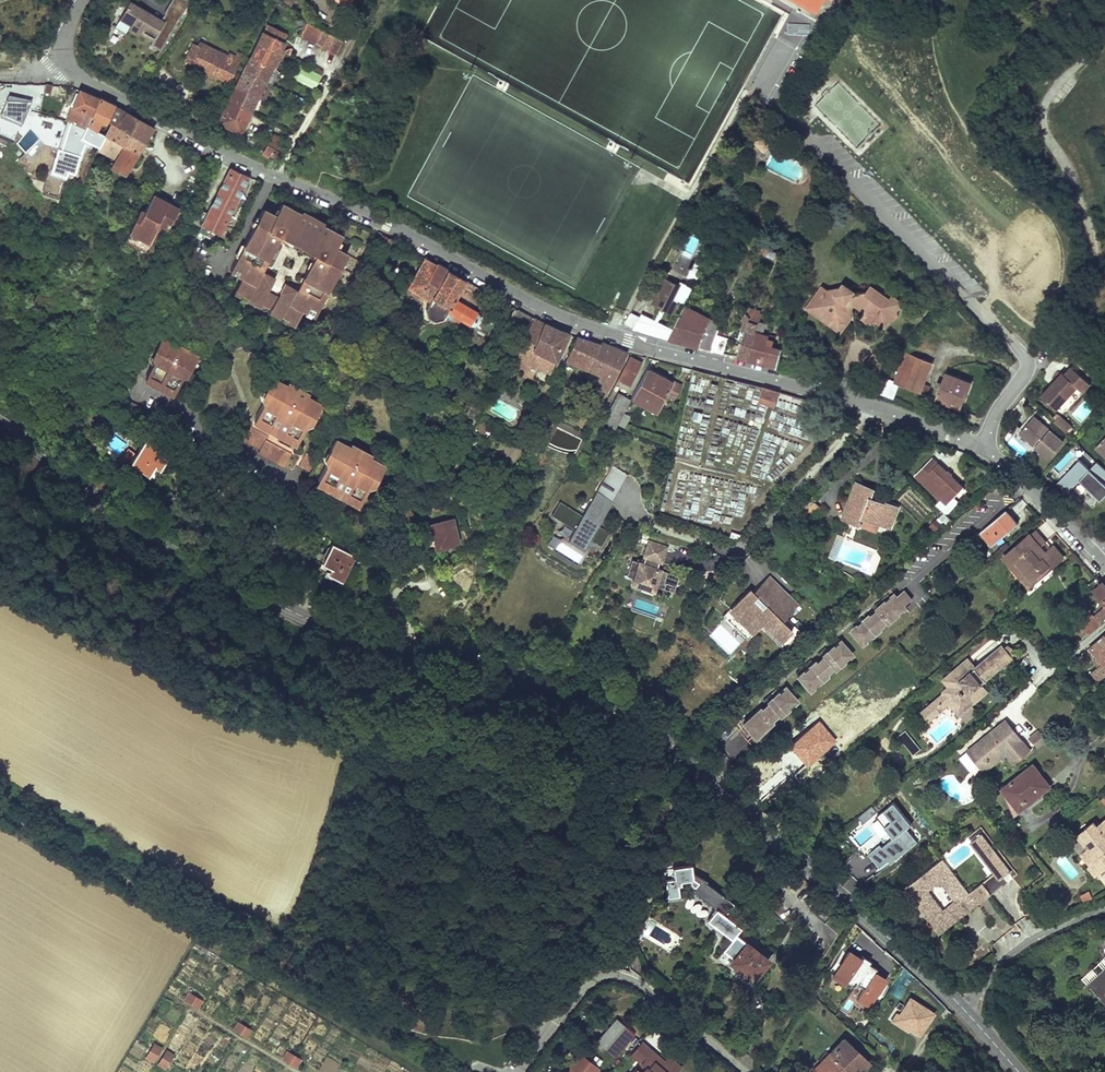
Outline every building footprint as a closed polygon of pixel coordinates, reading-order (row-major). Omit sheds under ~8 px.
[(151,40),(162,21),(127,0),(117,17),(128,24),(125,28),(135,34),(136,31),(151,40)] [(827,19),(836,4),(842,8),(847,0),(794,0),(827,19)] [(353,3),(349,1),(342,4),(341,6),(350,10),(353,3)] [(268,34),(289,45),(293,38),(272,26),(268,34)] [(345,46),(312,27),(304,41),(337,60),(345,46)] [(268,33),(220,120),(242,131),(263,92),(271,78),(279,62),(289,45),(268,34),(268,33)] [(188,59),(231,83),(246,57),(241,54),(239,56),(233,53),(231,56),(203,41),(201,44),(197,42),(188,59)] [(279,62),(271,78),(277,81),(285,66),(279,62)] [(277,81),(271,78),(263,92),(270,95),(277,81)] [(81,90),(66,121),(77,127),(84,130),(85,126),(99,99),(81,90)] [(30,102),(8,92),(0,109),(0,114),(20,123),(30,102)] [(99,99),(85,126),(96,133),(99,128),(102,121),(102,122),(104,118),(107,120),(114,106),(99,99)] [(114,106),(107,120),(112,123),(144,141),(153,127),(126,112),(114,106)] [(144,141),(112,123),(104,137),(137,152),(144,141)] [(56,157),(53,155),(47,171),(62,177),(64,171),(72,175),(83,146),(86,148),(87,144),(96,148),(102,136),(100,135),(96,133),(85,126),(84,130),(77,127),(68,152),(59,149),(56,157)] [(274,132),(264,149),(276,156),(286,140),(279,136),(278,138),(274,137),(276,134),(274,132)] [(763,133),(753,143),(761,151),(771,141),(763,133)] [(96,148),(89,165),(97,169),(103,158),(113,164),(112,167),(124,173),(137,152),(104,137),(102,136),(96,148)] [(198,208),(191,222),(201,226),(201,225),(219,233),(249,176),(232,168),(208,213),(198,208)] [(44,176),(43,195),(59,196),(60,177),(44,176)] [(127,188),(119,204),(127,208),(134,192),(127,188)] [(125,234),(123,238),(142,248),(149,235),(155,238),(162,225),(157,222),(158,221),(171,228),(180,211),(153,195),(143,212),(139,210),(125,234)] [(238,257),(230,271),(233,272),(238,275),(242,277),(234,290),(241,294),(247,297),(254,301),(261,304),(270,310),(275,312),(282,316),(288,319),(296,323),(303,310),(308,313),(313,315),(315,317),(322,303),(328,292),(339,272),(344,263),(347,257),(336,250),(337,248),(340,243),(343,237),(323,226),(317,223),(308,218),(301,214),(282,204),(278,210),(276,214),(274,217),(263,210),(259,217),(254,227),(243,247),(238,257)] [(383,234),(380,241),(391,246),(394,239),(383,234)] [(425,257),(405,287),(411,291),(409,296),(420,303),(418,306),(421,319),(432,325),(444,322),(446,319),(458,326),(461,321),(466,324),(477,329),(487,313),(458,296),(467,282),(425,257)] [(692,265),(687,276),(690,277),(688,281),(692,283),(694,279),(696,280),(701,270),(692,265)] [(664,277),(652,302),(661,306),(665,308),(671,312),(675,303),(670,300),(678,285),(664,277)] [(832,294),(825,289),(818,300),(823,304),(818,311),(828,319),(825,323),(838,332),(852,314),(850,308),(852,305),(863,312),(858,318),(864,322),(873,321),(883,328),(889,320),(892,319),(896,314),(895,310),(901,302),(890,294),(888,297),(869,284),(864,290),(852,293),(850,289),(844,284),(838,285),(832,294)] [(818,300),(825,289),(820,285),(803,307),(825,323),(828,319),(818,311),(823,304),(818,300)] [(328,292),(322,303),(325,304),(331,294),(328,292)] [(748,305),(744,312),(749,317),(748,320),(756,322),(757,320),(760,308),(748,305)] [(671,329),(658,323),(665,308),(661,306),(653,321),(640,314),(638,317),(631,328),(631,329),(666,339),(671,329)] [(671,329),(666,339),(697,347),(697,346),(710,350),(715,335),(720,320),(683,309),(681,315),(679,314),(671,329)] [(517,310),(510,325),(526,333),(533,319),(517,310)] [(736,356),(748,359),(756,322),(748,320),(749,317),(744,312),(741,317),(746,321),(736,356)] [(631,328),(638,317),(629,313),(623,324),(631,328)] [(526,333),(514,355),(549,373),(567,334),(556,330),(543,325),(533,319),(526,333)] [(756,322),(748,359),(777,366),(781,349),(772,347),(773,340),(767,339),(768,336),(760,334),(764,322),(757,320),(756,322)] [(727,338),(715,335),(710,350),(722,353),(727,338)] [(575,336),(566,360),(586,370),(601,344),(575,336)] [(170,343),(160,338),(151,356),(153,362),(145,376),(173,392),(181,377),(187,375),(196,357),(187,352),(188,351),(171,341),(170,343)] [(601,344),(586,370),(598,375),(588,395),(601,400),(627,353),(618,350),(602,343),(601,344)] [(887,374),(881,392),(894,397),(899,383),(926,394),(930,384),(923,381),(931,361),(907,352),(897,378),(887,374)] [(875,358),(870,353),(861,365),(866,369),(875,358)] [(875,358),(866,369),(877,378),(890,362),(878,353),(875,358)] [(630,358),(619,380),(630,385),(641,363),(630,358)] [(1043,393),(1059,407),(1080,385),(1085,390),(1093,381),(1074,364),(1067,372),(1065,370),(1043,393)] [(671,383),(646,370),(631,398),(655,411),(664,395),(673,400),(681,386),(672,381),(671,383)] [(946,373),(936,398),(961,408),(970,382),(946,373)] [(173,392),(145,376),(143,380),(171,395),(173,392)] [(289,388),(271,378),(266,386),(271,390),(265,402),(256,418),(261,421),(263,422),(265,418),(276,425),(280,418),(287,421),(283,428),(294,434),(292,437),(294,439),(298,441),(306,425),(314,412),(318,414),(323,405),(305,396),(306,393),(290,385),(289,388)] [(775,399),(778,389),(765,386),(764,385),(760,399),(769,401),(770,398),(775,399)] [(271,390),(266,386),(259,399),(265,402),(271,390)] [(618,392),(601,421),(615,428),(630,400),(618,392)] [(314,412),(306,425),(312,427),(318,414),(314,412)] [(1065,440),(1036,414),(1020,432),(1049,458),(1065,440)] [(1058,416),(1054,423),(1068,431),(1072,423),(1058,416)] [(263,422),(261,421),(259,424),(292,442),(294,439),(292,437),(294,434),(283,428),(287,421),(280,418),(276,425),(265,418),(263,422)] [(269,436),(243,422),(236,435),(261,448),(259,453),(285,467),(293,452),(267,438),(269,436)] [(352,447),(334,438),(330,446),(335,449),(328,463),(320,479),(325,481),(328,483),(330,479),(340,484),(344,477),(350,480),(346,487),(357,493),(355,498),(358,500),(361,502),(370,485),(377,471),(382,474),(387,465),(367,455),(368,452),(353,444),(352,447)] [(129,449),(124,456),(149,475),(155,466),(160,470),(168,459),(145,442),(136,454),(129,449)] [(335,449),(330,446),(323,460),(328,463),(335,449)] [(320,459),(306,452),(299,465),(313,472),(320,459)] [(934,458),(917,474),(947,504),(964,488),(934,458)] [(1104,478),(1104,466),(1099,460),(1092,468),(1082,458),(1060,480),(1070,490),(1082,478),(1103,499),(1104,496),(1104,480),(1104,479),(1104,478)] [(587,545),(627,474),(610,465),(583,514),(559,501),(550,516),(565,524),(558,535),(553,532),(547,543),(580,561),(589,546),(587,545)] [(382,474),(377,471),(370,485),(375,488),(382,474)] [(328,483),(325,481),(323,485),(356,503),(358,500),(355,498),(357,493),(346,487),(350,480),(344,477),(340,484),(330,479),(328,483)] [(874,489),(856,481),(844,509),(841,515),(859,522),(862,516),(888,526),(896,506),(883,501),(882,503),(870,498),(874,489)] [(981,532),(993,545),(1019,523),(1007,509),(981,532)] [(449,543),(459,541),(454,522),(449,524),(448,518),(429,523),(431,533),(428,538),(433,541),(435,547),(441,545),(446,548),(449,543)] [(936,518),(928,525),(935,532),(942,526),(936,518)] [(1023,569),(1034,583),(1063,557),(1053,547),(1044,554),(1040,549),(1046,543),(1036,531),(1004,557),(1019,572),(1023,569)] [(592,553),(597,544),(588,539),(583,547),(592,553)] [(329,541),(320,561),(331,566),(328,572),(342,577),(351,550),(329,541)] [(639,571),(632,568),(629,578),(636,581),(657,588),(666,591),(668,585),(678,588),(681,578),(659,571),(661,563),(663,564),(668,549),(650,543),(645,558),(646,558),(644,566),(641,565),(639,571)] [(639,571),(641,565),(634,562),(632,568),(639,571)] [(1019,572),(1030,586),(1034,583),(1023,569),(1019,572)] [(797,604),(765,572),(730,607),(755,631),(764,622),(780,638),(793,626),(784,617),(797,604)] [(1098,575),(1089,583),(1101,598),(1090,607),(1103,622),(1104,621),(1104,583),(1098,575)] [(655,593),(657,588),(636,581),(634,586),(655,593)] [(676,594),(678,588),(668,585),(666,591),(676,594)] [(912,597),(904,589),(897,595),(895,592),(877,608),(890,623),(908,607),(905,604),(912,597)] [(1084,628),(1091,633),(1101,624),(1085,606),(1073,618),(1084,628)] [(877,608),(871,613),(883,628),(890,623),(877,608)] [(871,613),(853,629),(865,644),(883,628),(871,613)] [(1104,662),(1104,635),(1104,634),(1090,646),(1104,661),(1104,662)] [(853,654),(840,639),(822,655),(834,670),(853,654)] [(1005,650),(1003,647),(977,669),(968,660),(943,680),(949,687),(944,691),(945,693),(928,708),(935,716),(950,704),(952,702),(961,711),(976,699),(978,702),(989,692),(984,688),(977,680),(981,676),(986,681),(1004,666),(1006,669),(1015,661),(1012,658),(1017,654),(1009,647),(1005,650)] [(822,655),(815,661),(828,676),(834,670),(822,655)] [(828,676),(815,661),(797,676),(809,691),(828,676)] [(1101,681),(1104,678),(1104,673),(1100,667),(1094,672),(1101,681)] [(986,681),(981,676),(977,680),(984,688),(988,684),(986,681)] [(785,687),(766,703),(778,718),(797,702),(785,687)] [(961,711),(952,702),(950,704),(960,716),(978,702),(976,699),(961,711)] [(778,718),(766,703),(760,708),(772,723),(778,718)] [(760,708),(741,724),(754,739),(772,723),(760,708)] [(928,708),(923,712),(930,721),(935,716),(928,708)] [(1008,721),(986,737),(989,742),(1011,725),(1008,721)] [(1033,753),(1011,725),(989,742),(986,737),(969,752),(985,773),(1008,755),(1017,765),(1033,753)] [(1050,743),(1040,733),(1031,739),(1042,750),(1050,743)] [(1037,792),(1040,795),(1050,787),(1034,765),(1006,788),(1021,805),(1037,792)] [(894,802),(877,814),(871,806),(855,818),(860,825),(850,833),(877,871),(917,843),(906,828),(910,825),(894,802)] [(1097,826),(1093,822),(1076,834),(1086,848),(1083,850),(1099,871),(1095,873),(1103,883),(1104,881),(1104,820),(1097,826)] [(934,926),(935,924),(943,934),(967,916),(977,928),(988,920),(979,907),(1011,882),(1008,877),(1012,874),(1016,879),(1021,875),(984,827),(971,837),(975,842),(974,842),(998,874),(972,893),(946,859),(908,888),(932,920),(931,921),(934,926)] [(1095,873),(1099,871),(1083,850),(1079,853),(1088,865),(1085,867),(1092,876),(1095,873)] [(857,858),(847,867),(862,883),(871,875),(857,858)] [(680,884),(689,883),(690,893),(714,910),(705,922),(730,941),(721,952),(732,961),(730,963),(740,971),(744,965),(749,968),(747,971),(754,977),(767,961),(736,936),(735,936),(734,935),(739,929),(723,917),(732,905),(705,883),(706,882),(691,874),(690,866),(671,869),(673,880),(663,881),(666,901),(679,898),(677,888),(681,888),(680,884)] [(1037,883),(1027,870),(1021,875),(1016,879),(1025,891),(1037,883)] [(826,984),(840,992),(861,957),(847,949),(826,984)] [(854,999),(869,1008),(889,978),(862,960),(848,980),(861,989),(854,999)] [(1104,1007),(1104,970),(1087,986),(1104,1007)] [(193,992),(189,999),(198,1005),(202,997),(193,992)] [(904,996),(891,1024),(921,1038),(935,1010),(904,996)] [(616,1058),(635,1033),(614,1017),(595,1042),(616,1058)] [(242,1021),(237,1029),(247,1034),(251,1027),(242,1021)] [(820,1071),(845,1071),(849,1068),(853,1071),(858,1071),(868,1061),(842,1039),(815,1068),(820,1071)] [(634,1071),(674,1071),(677,1068),(672,1064),(668,1069),(661,1063),(663,1061),(641,1041),(630,1054),(644,1066),(641,1071),(637,1068),(634,1071)] [(150,1053),(157,1057),(162,1048),(155,1043),(150,1053)] [(161,1060),(168,1064),(174,1055),(167,1050),(161,1060)] [(291,1051),(287,1058),(296,1064),(301,1057),(291,1051)] [(565,1071),(602,1071),(603,1071),(580,1053),(564,1071),(565,1071)]
